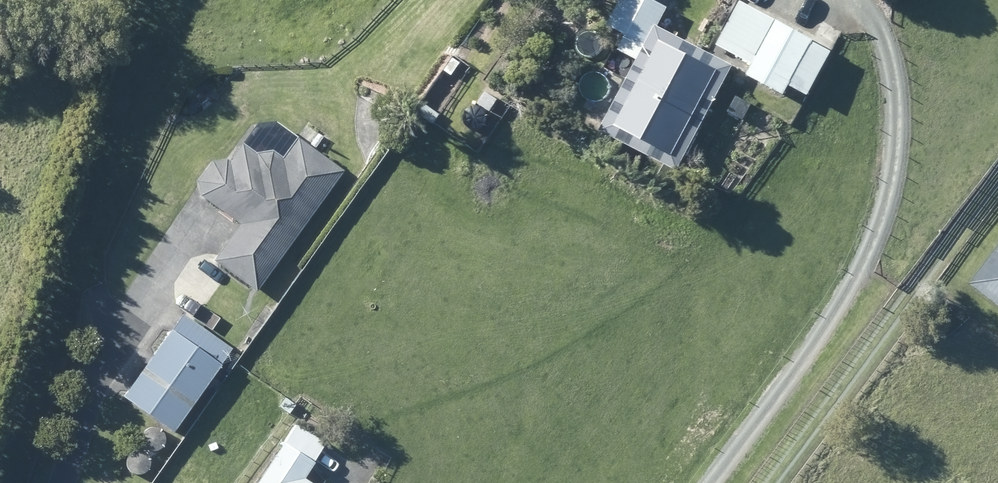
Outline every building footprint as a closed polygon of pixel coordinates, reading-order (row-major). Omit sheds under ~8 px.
[(595,131),(673,172),(728,67),(653,26),(663,8),(648,0),(616,0),(603,25),(621,35),(614,49),(633,60),(605,113),(595,131)] [(737,1),(712,45),(749,66),(744,75),(780,95),(785,86),(803,95),(828,52),(737,1)] [(487,112),(495,99),(482,92),(475,104),(487,112)] [(735,96),(726,110),(737,117),(746,103),(735,96)] [(460,111),(459,122),(466,129),(475,130),(483,124),(484,114),(477,107),(468,106),(460,111)] [(339,171),(315,153),(294,138),(278,160),(268,153),(252,156),(238,145),(224,163),(220,160),(207,162),(193,181),(196,195),(237,225),(215,256),(211,261),(251,290),(252,291),(255,287),(339,171)] [(966,284),(997,309),(997,242),(966,284)] [(201,386),(227,349),(178,314),(166,331),(165,330),(118,397),(168,432),(201,386)] [(320,443),(290,424),(277,444),(276,443),(251,482),(306,482),(298,478),(308,464),(320,443)]
